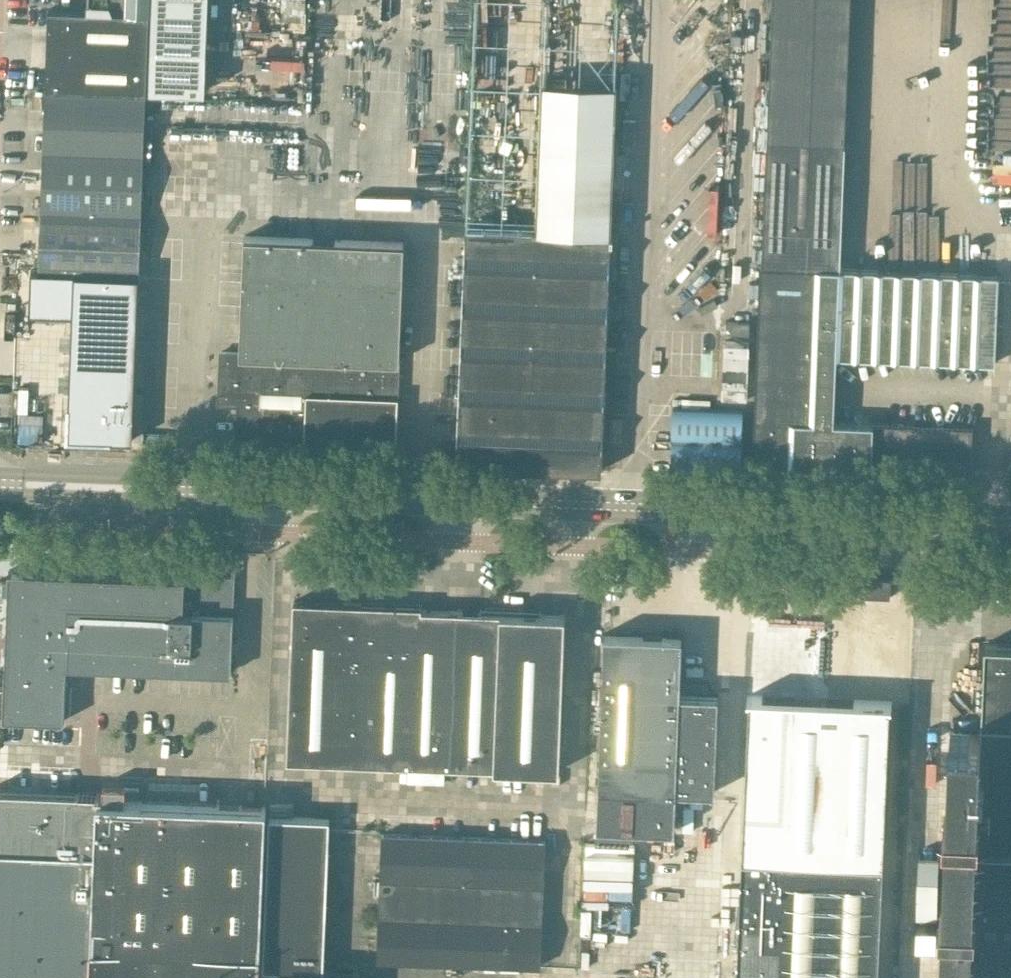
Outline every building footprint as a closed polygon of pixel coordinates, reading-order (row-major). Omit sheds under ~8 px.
[(150,13),(151,0),(88,0),(88,11),(150,13)] [(150,87),(206,90),(209,0),(154,0),(150,87)] [(150,13),(88,11),(49,9),(48,11),(50,11),(48,49),(148,53),(150,13)] [(45,87),(45,90),(147,94),(148,53),(48,49),(47,88),(45,87)] [(46,90),(44,150),(144,154),(146,94),(46,90)] [(753,462),(971,471),(973,426),(835,420),(838,355),(996,362),(1000,273),(836,266),(841,140),(767,137),(761,263),(758,342),(753,462)] [(44,150),(42,209),(142,213),(144,154),(44,150)] [(142,213),(42,209),(39,269),(63,270),(140,273),(142,213)] [(467,224),(457,464),(602,470),(603,450),(607,450),(607,437),(604,437),(611,230),(467,224)] [(304,453),(396,456),(405,241),(245,235),(240,352),(221,351),(219,400),(238,400),(237,436),(305,439),(304,453)] [(31,269),(29,312),(72,314),(68,436),(134,439),(136,362),(140,273),(63,270),(39,269),(39,270),(31,269)] [(673,406),(671,468),(741,471),(744,408),(673,406)] [(3,717),(65,720),(67,665),(231,671),(235,575),(216,575),(216,556),(193,555),(191,611),(184,611),(186,576),(9,569),(3,717)] [(866,597),(890,598),(891,578),(867,577),(866,597)] [(288,760),(559,770),(565,614),(541,613),(541,609),(481,607),(481,611),(422,609),(422,605),(294,600),(288,760)] [(597,825),(675,828),(677,790),(715,791),(718,694),(680,693),(682,635),(604,632),(597,825)] [(917,916),(937,917),(937,913),(943,913),(942,922),(941,943),(940,977),(1010,977),(1010,644),(985,643),(982,720),(981,720),(980,730),(950,729),(945,861),(939,860),(939,853),(919,852),(917,916)] [(737,977),(878,977),(890,703),(891,703),(892,700),(748,694),(747,696),(749,697),(737,977)] [(266,805),(100,798),(100,795),(101,795),(101,792),(76,791),(76,792),(0,789),(0,977),(259,977),(266,805)] [(378,958),(540,965),(545,839),(383,833),(378,958)] [(916,921),(916,942),(941,943),(942,922),(916,921)] [(360,970),(324,969),(280,967),(279,977),(359,977),(360,970)]
